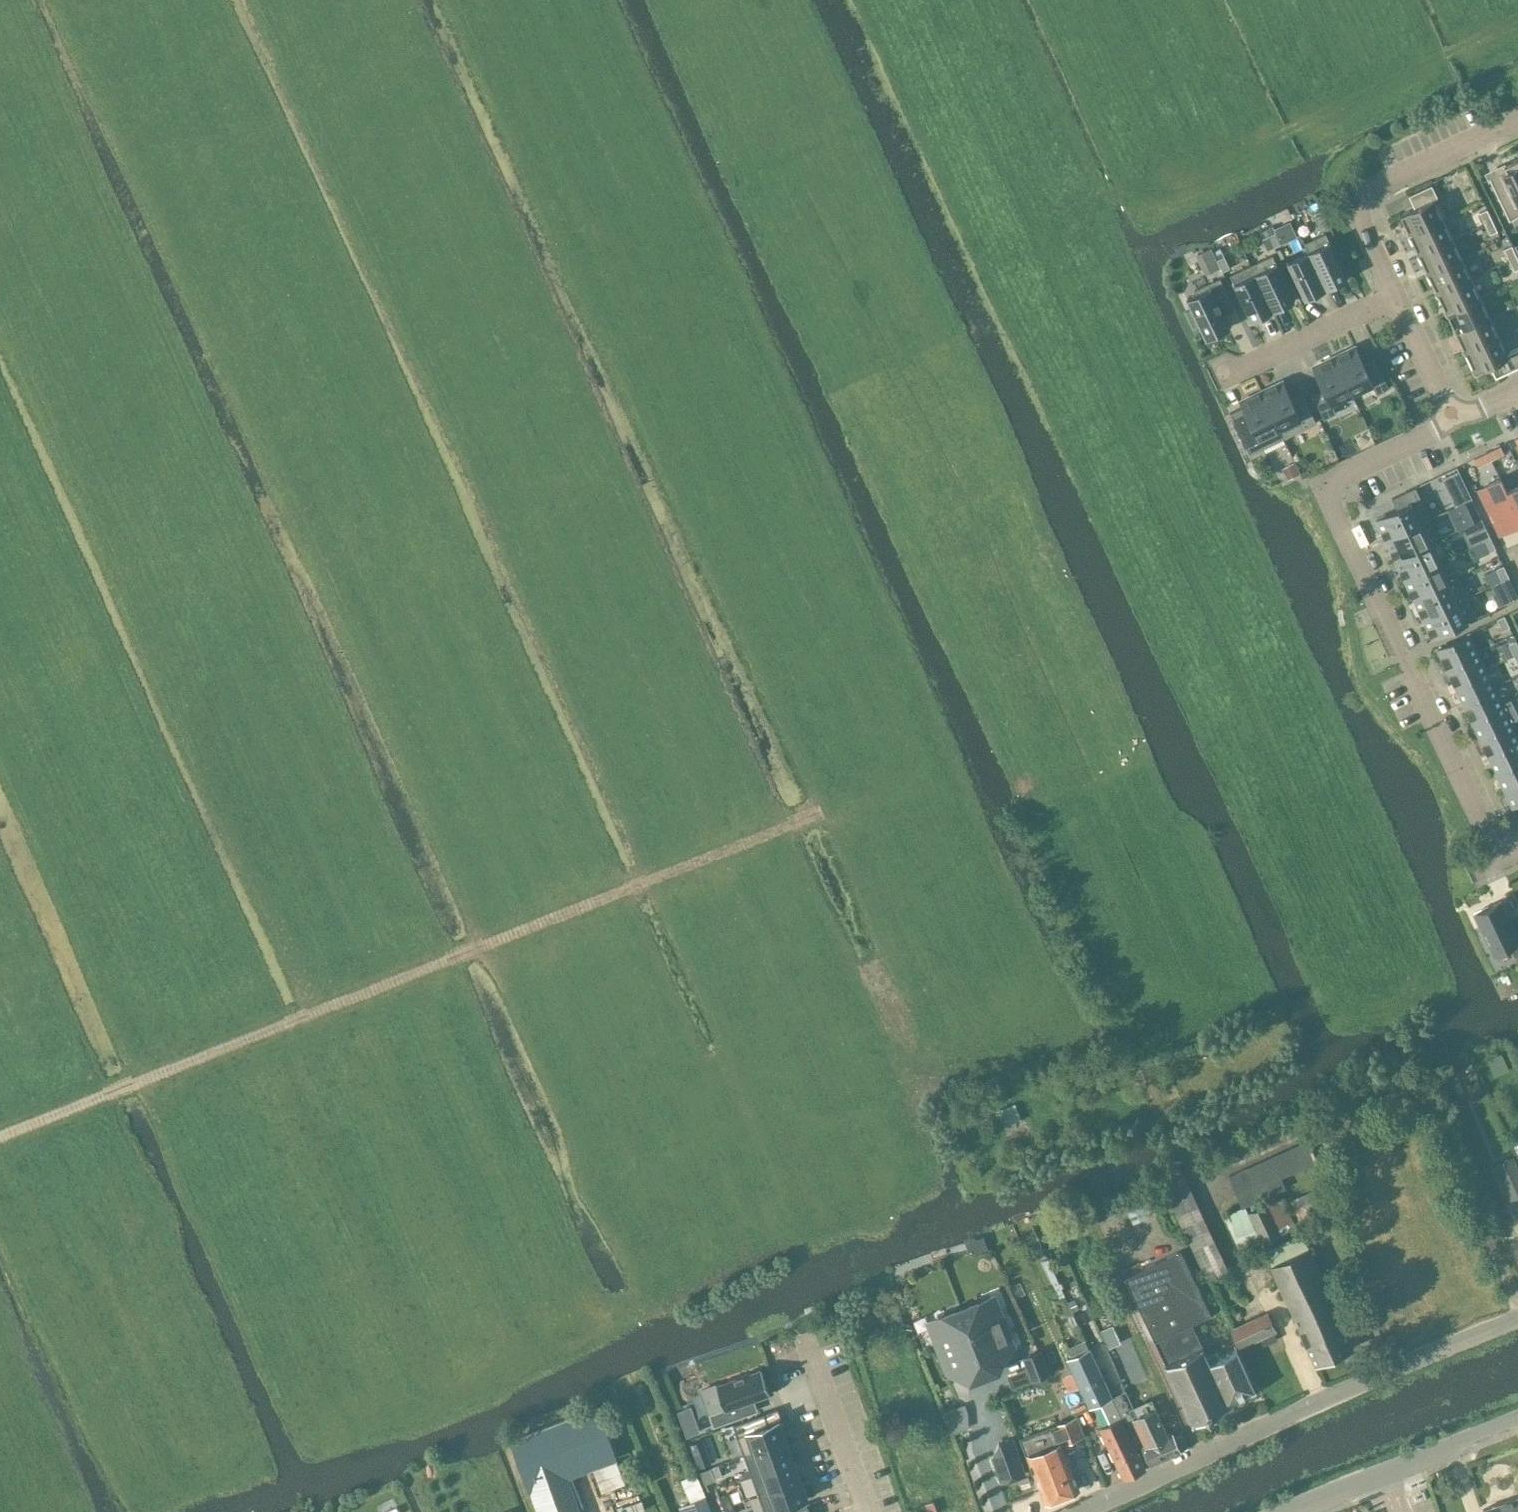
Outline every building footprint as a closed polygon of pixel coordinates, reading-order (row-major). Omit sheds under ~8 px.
[(1504,165),(1506,170),(1489,179),(1509,221),(1511,220),(1510,219),(1513,217),(1517,215),(1517,214),(1517,159),(1504,165)] [(1410,235),(1443,219),(1433,200),(1438,198),(1432,185),(1409,196),(1414,207),(1400,214),(1410,235)] [(1485,223),(1492,220),(1487,209),(1479,212),(1485,223)] [(1315,217),(1320,228),(1328,225),(1322,213),(1315,217)] [(1419,254),(1452,239),(1443,219),(1410,235),(1419,254)] [(1497,231),(1492,220),(1485,223),(1490,234),(1497,231)] [(1276,232),(1269,235),(1275,247),(1282,243),(1276,232)] [(1303,243),(1308,252),(1309,252),(1326,288),(1347,278),(1326,232),(1303,243)] [(1269,235),(1262,238),(1267,250),(1275,247),(1269,235)] [(1461,258),(1452,239),(1419,254),(1428,274),(1461,258)] [(1509,259),(1517,256),(1512,245),(1504,249),(1509,259)] [(1212,248),(1197,255),(1202,265),(1216,258),(1216,257),(1214,253),(1212,248)] [(1309,252),(1308,252),(1287,262),(1304,298),(1326,288),(1309,252)] [(1273,254),(1251,264),(1273,309),(1294,299),(1273,254)] [(1217,260),(1223,272),(1230,268),(1225,256),(1217,260)] [(1517,256),(1509,259),(1515,270),(1517,268),(1517,258),(1517,256)] [(1438,293),(1471,278),(1461,258),(1428,274),(1438,293)] [(1273,309),(1251,264),(1230,275),(1251,320),(1273,309)] [(1186,311),(1194,327),(1199,325),(1205,338),(1230,326),(1220,307),(1232,301),(1220,277),(1195,290),(1197,294),(1187,299),(1191,308),(1186,311)] [(1447,313),(1480,297),(1471,278),(1438,293),(1447,313)] [(1456,332),(1489,317),(1480,297),(1447,313),(1456,332)] [(1466,353),(1499,337),(1489,317),(1456,332),(1466,353)] [(1499,337),(1466,353),(1475,372),(1490,366),(1495,378),(1517,367),(1517,347),(1506,353),(1499,337)] [(1346,350),(1334,356),(1352,394),(1372,385),(1377,394),(1389,388),(1374,357),(1363,362),(1356,348),(1347,352),(1346,350)] [(1352,394),(1334,356),(1321,361),(1323,364),(1313,369),(1324,390),(1313,395),(1324,419),(1336,413),(1332,404),(1352,394)] [(1273,384),(1261,390),(1284,438),(1316,422),(1302,392),(1291,397),(1284,383),(1274,387),(1273,384)] [(1243,406),(1230,413),(1250,454),(1284,438),(1261,390),(1249,396),(1250,398),(1241,403),(1243,406)] [(1489,452),(1488,453),(1492,460),(1505,453),(1501,446),(1489,452)] [(1488,453),(1475,459),(1479,466),(1492,460),(1488,453)] [(1294,462),(1282,468),(1287,479),(1299,474),(1294,462)] [(1465,484),(1460,473),(1443,481),(1449,492),(1465,484)] [(1508,492),(1502,479),(1479,490),(1500,534),(1517,526),(1517,513),(1508,492)] [(1397,509),(1376,519),(1386,539),(1421,522),(1430,518),(1415,487),(1392,498),(1397,509)] [(1508,492),(1517,513),(1517,487),(1508,492)] [(1472,498),(1471,498),(1464,501),(1470,513),(1478,510),(1472,498)] [(1386,539),(1395,559),(1431,542),(1421,522),(1386,539)] [(1485,526),(1478,529),(1483,541),(1490,537),(1485,526)] [(1490,537),(1483,541),(1488,552),(1496,549),(1490,537)] [(1431,542),(1395,559),(1404,578),(1440,561),(1431,542)] [(1440,561),(1404,578),(1413,598),(1449,581),(1458,576),(1455,570),(1446,574),(1440,561)] [(1503,565),(1496,568),(1501,580),(1509,576),(1503,565)] [(1458,576),(1449,581),(1413,598),(1423,617),(1467,596),(1458,576)] [(1509,576),(1501,580),(1507,591),(1503,593),(1509,605),(1517,601),(1517,596),(1509,576)] [(1467,596),(1423,617),(1432,637),(1477,616),(1467,596)] [(1504,615),(1497,619),(1502,630),(1510,627),(1504,615)] [(1472,632),(1437,649),(1446,667),(1481,650),(1472,632)] [(1509,644),(1514,655),(1517,653),(1517,645),(1516,640),(1509,644)] [(1489,667),(1481,650),(1446,667),(1454,684),(1489,667)] [(1489,667),(1454,684),(1462,701),(1497,684),(1489,667)] [(1497,684),(1462,701),(1470,719),(1506,702),(1497,684)] [(1470,719),(1478,736),(1514,719),(1517,717),(1517,714),(1511,699),(1506,702),(1470,719)] [(1478,736),(1487,753),(1517,738),(1517,727),(1514,719),(1478,736)] [(1487,753),(1495,771),(1517,760),(1517,738),(1487,753)] [(1495,771),(1503,788),(1517,781),(1517,760),(1495,771)] [(1503,788),(1512,806),(1517,803),(1517,781),(1503,788)] [(1477,918),(1494,952),(1510,945),(1515,955),(1517,954),(1517,927),(1514,929),(1500,901),(1475,913),(1477,918)] [(1502,1053),(1488,1060),(1495,1076),(1510,1069),(1502,1053)] [(1479,1081),(1466,1087),(1472,1101),(1485,1096),(1479,1081)] [(1308,1140),(1229,1176),(1243,1207),(1286,1188),(1282,1178),(1318,1162),(1308,1140)] [(1495,1164),(1501,1177),(1512,1200),(1517,1197),(1517,1166),(1514,1156),(1495,1164)] [(1207,1281),(1229,1270),(1180,1165),(1158,1175),(1207,1281)] [(1315,1189),(1291,1199),(1301,1223),(1325,1213),(1315,1189)] [(1241,1253),(1295,1228),(1281,1196),(1227,1220),(1241,1253)] [(1346,1329),(1308,1246),(1303,1234),(1265,1250),(1272,1265),(1271,1266),(1308,1347),(1346,1329)] [(1124,1277),(1155,1341),(1192,1323),(1212,1314),(1181,1250),(1124,1277)] [(979,1300),(960,1307),(986,1371),(991,1373),(997,1370),(994,1362),(1003,1359),(1006,1351),(1002,1340),(1008,1338),(999,1316),(994,1318),(989,1304),(979,1300)] [(937,1315),(932,1327),(946,1365),(953,1362),(958,1374),(967,1378),(986,1371),(960,1307),(960,1305),(958,1305),(959,1307),(937,1315)] [(1240,1348),(1276,1331),(1268,1313),(1232,1329),(1240,1348)] [(1192,1323),(1155,1341),(1165,1363),(1194,1423),(1230,1405),(1229,1403),(1230,1402),(1211,1361),(1204,1347),(1203,1345),(1202,1345),(1192,1323)] [(1114,1325),(1102,1330),(1109,1348),(1122,1342),(1114,1325)] [(1346,1329),(1308,1347),(1316,1365),(1355,1347),(1353,1344),(1361,1340),(1354,1325),(1346,1329)] [(1100,1402),(1112,1396),(1090,1349),(1068,1359),(1090,1407),(1100,1402)] [(1211,1361),(1230,1402),(1257,1389),(1237,1349),(1211,1361)] [(1050,1374),(1041,1350),(1022,1357),(1027,1367),(1007,1375),(1012,1388),(1031,1380),(1032,1381),(1050,1374)] [(740,1404),(741,1404),(751,1400),(770,1393),(770,1394),(771,1393),(770,1393),(762,1369),(761,1368),(732,1379),(717,1384),(716,1384),(725,1408),(710,1414),(714,1426),(744,1415),(740,1404)] [(1126,1390),(1112,1396),(1123,1421),(1134,1417),(1146,1445),(1168,1435),(1156,1408),(1152,1400),(1134,1408),(1126,1390)] [(1112,1396),(1100,1402),(1110,1423),(1100,1428),(1124,1479),(1145,1469),(1123,1421),(1112,1396)] [(512,1440),(538,1511),(579,1511),(564,1472),(614,1453),(598,1408),(512,1440)] [(733,1424),(744,1455),(787,1439),(780,1419),(769,1424),(765,1413),(733,1424)] [(1021,1437),(1027,1455),(1045,1502),(1080,1489),(1065,1451),(1075,1448),(1072,1440),(1084,1435),(1076,1416),(1021,1437)] [(696,1421),(685,1425),(689,1436),(700,1432),(696,1421)] [(1146,1445),(1143,1446),(1152,1464),(1181,1451),(1188,1447),(1182,1434),(1175,1438),(1173,1433),(1168,1435),(1146,1445)] [(1026,1474),(1013,1436),(998,1441),(991,1456),(1000,1482),(1026,1474)] [(749,1468),(743,1470),(745,1476),(751,1474),(794,1459),(791,1451),(787,1439),(744,1455),(749,1468)] [(708,1455),(697,1459),(701,1467),(711,1463),(708,1455)] [(596,1467),(605,1490),(607,1489),(628,1481),(620,1458),(596,1467)] [(794,1459),(751,1474),(758,1494),(801,1478),(799,1472),(794,1459)] [(711,1467),(701,1471),(705,1482),(715,1478),(711,1467)] [(765,1511),(769,1511),(808,1498),(801,1478),(758,1494),(765,1511)] [(687,1488),(693,1502),(706,1496),(700,1482),(687,1488)] [(719,1497),(724,1507),(732,1503),(728,1493),(719,1497)] [(706,1496),(693,1502),(680,1507),(682,1511),(712,1511),(706,1496)] [(1485,1511),(1517,1511),(1517,1497),(1483,1508),(1485,1511)] [(924,1505),(927,1511),(936,1511),(937,1511),(934,1501),(924,1505)] [(732,1503),(724,1507),(726,1511),(736,1511),(732,1503)] [(806,1503),(785,1511),(783,1511),(810,1511),(806,1503)]
